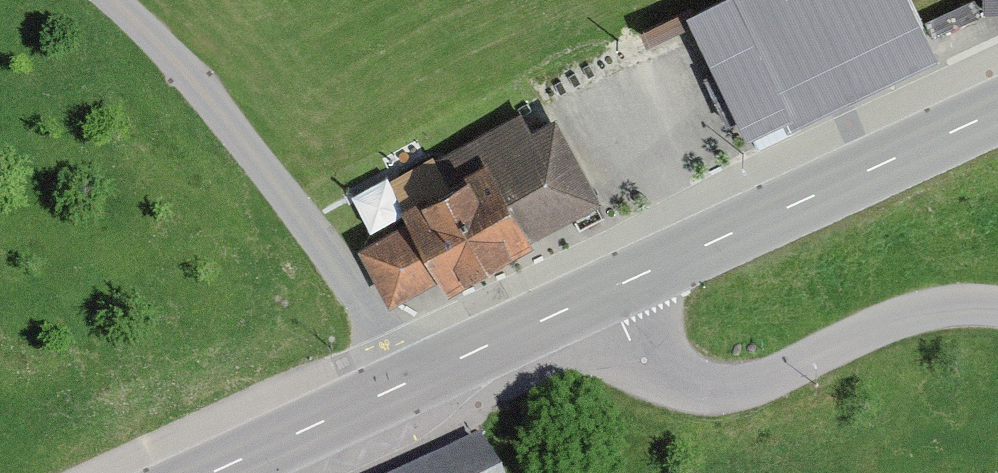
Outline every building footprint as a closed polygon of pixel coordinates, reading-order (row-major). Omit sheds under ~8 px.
[(916,31),(902,0),(714,0),(690,11),(739,114),(772,99),(916,31)] [(643,24),(657,50),(680,38),(667,12),(643,24)] [(532,213),(536,218),(583,192),(543,125),(524,137),(511,116),(431,163),(443,184),(398,211),(405,223),(357,251),(384,298),(431,270),(438,282),(521,234),(514,223),(532,213)] [(474,442),(404,472),(487,472),(474,442)]
